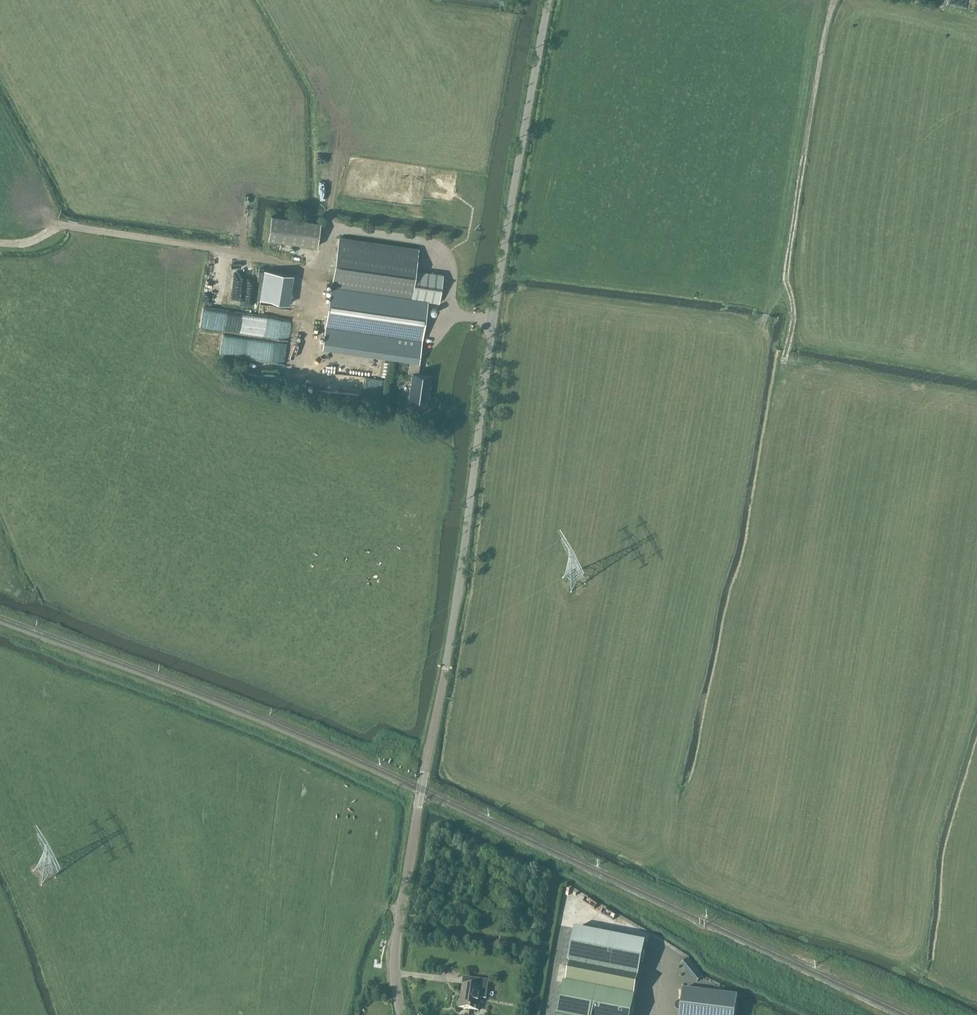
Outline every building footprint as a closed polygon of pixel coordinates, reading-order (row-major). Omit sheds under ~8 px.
[(318,226),(269,220),(266,244),(316,250),(318,226)] [(339,239),(323,348),(410,361),(419,362),(428,301),(439,303),(444,274),(416,270),(419,250),(339,239)] [(289,304),(294,274),(265,270),(260,300),(289,304)] [(207,301),(203,316),(211,318),(214,303),(207,301)] [(219,356),(240,357),(241,337),(220,336),(219,356)] [(249,361),(249,370),(265,370),(265,361),(249,361)] [(421,362),(419,362),(411,361),(409,373),(414,373),(410,397),(418,398),(417,406),(426,407),(428,400),(429,400),(432,376),(420,374),(421,362)] [(575,929),(559,1014),(632,1014),(646,943),(575,929)] [(688,959),(682,964),(687,971),(694,966),(688,959)] [(461,998),(460,1009),(472,1010),(472,1008),(479,1009),(480,998),(486,998),(488,981),(471,979),(470,985),(467,985),(465,999),(461,998)] [(737,995),(683,989),(680,1014),(734,1014),(737,995)]
